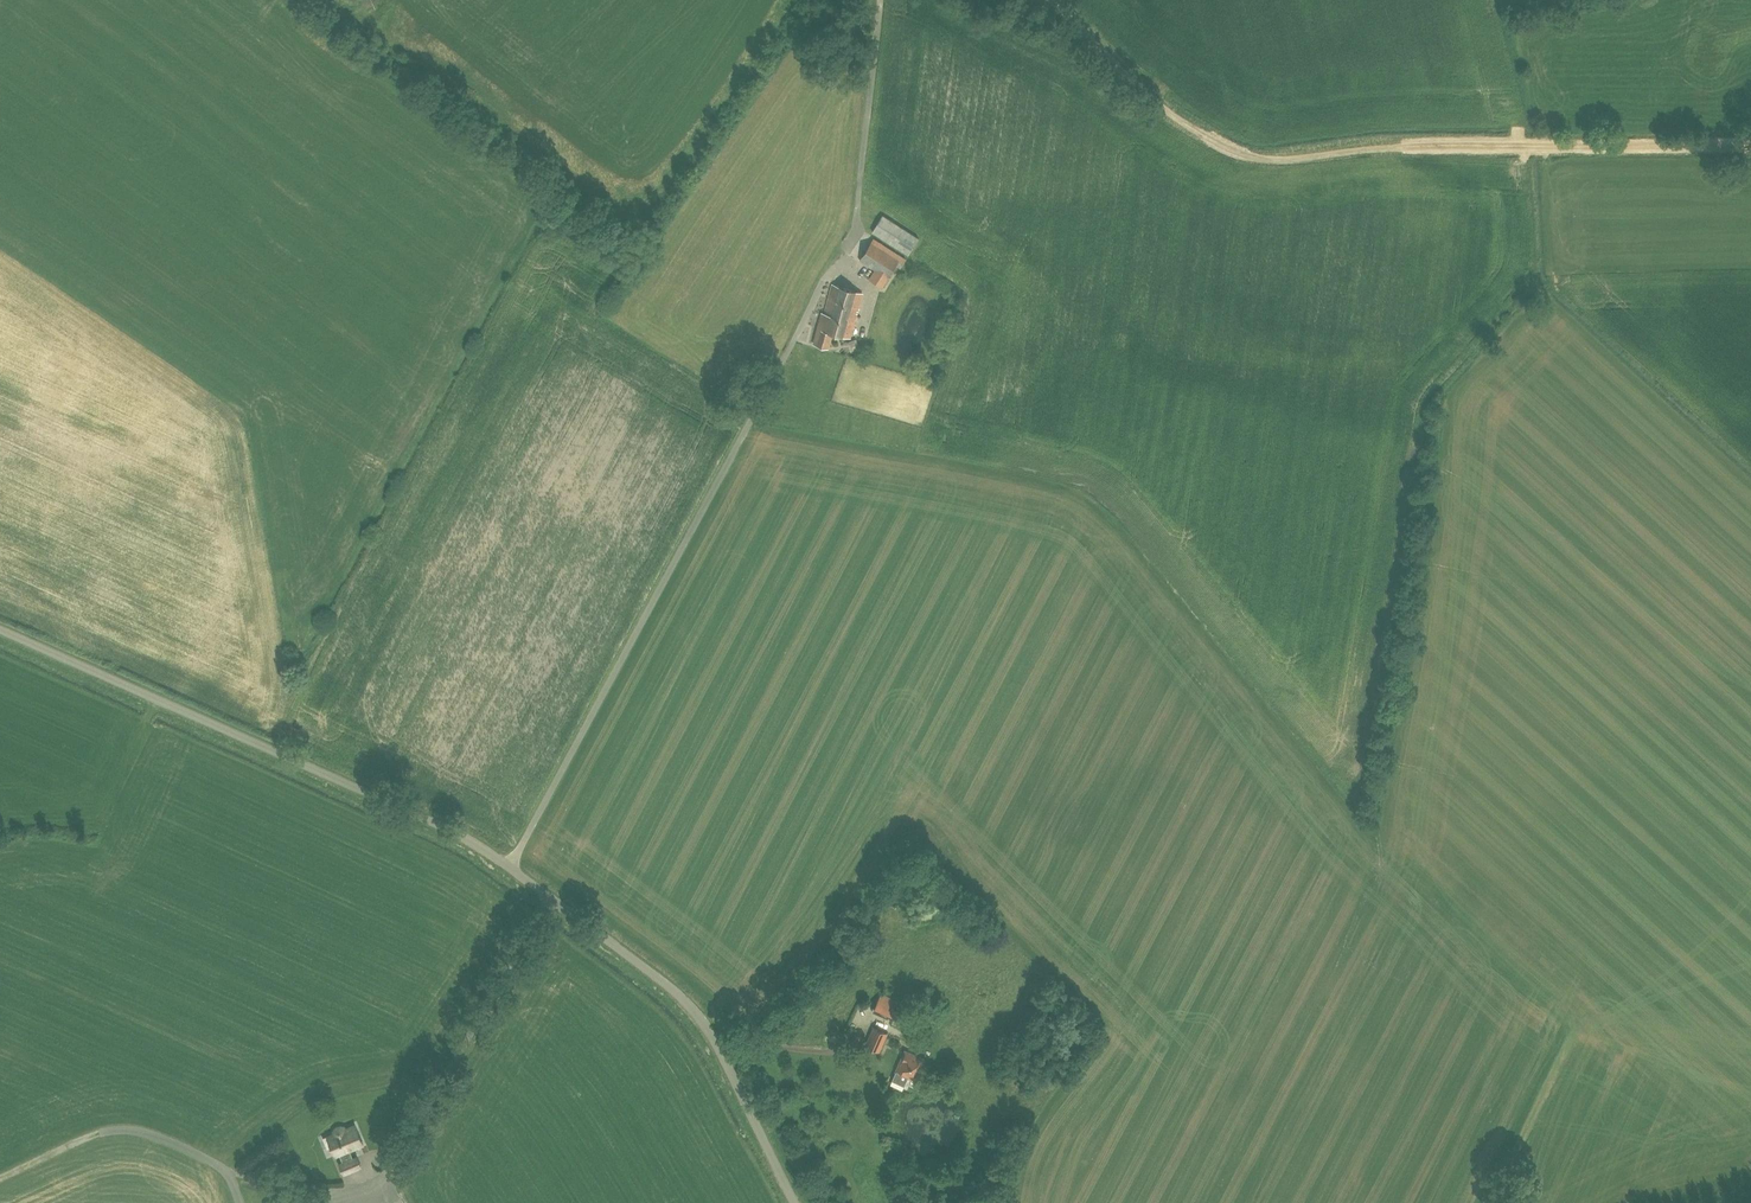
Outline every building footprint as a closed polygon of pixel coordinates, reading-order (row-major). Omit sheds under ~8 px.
[(909,254),(919,238),(883,215),(872,231),(909,254)] [(869,278),(882,286),(896,265),(900,268),(906,259),(874,238),(860,260),(875,270),(869,278)] [(851,336),(863,292),(832,284),(825,312),(823,312),(814,343),(829,347),(833,331),(851,336)] [(902,1002),(882,993),(873,1012),(893,1021),(902,1002)] [(880,1051),(888,1032),(873,1026),(865,1044),(880,1051)] [(905,1050),(896,1070),(909,1076),(908,1077),(918,1081),(923,1070),(921,1069),(926,1059),(905,1050)] [(335,1132),(334,1135),(329,1137),(337,1156),(340,1155),(344,1164),(341,1165),(345,1174),(362,1167),(358,1158),(354,1160),(350,1151),(364,1145),(356,1126),(346,1130),(344,1128),(341,1127),(338,1128),(336,1129),(335,1132)]
